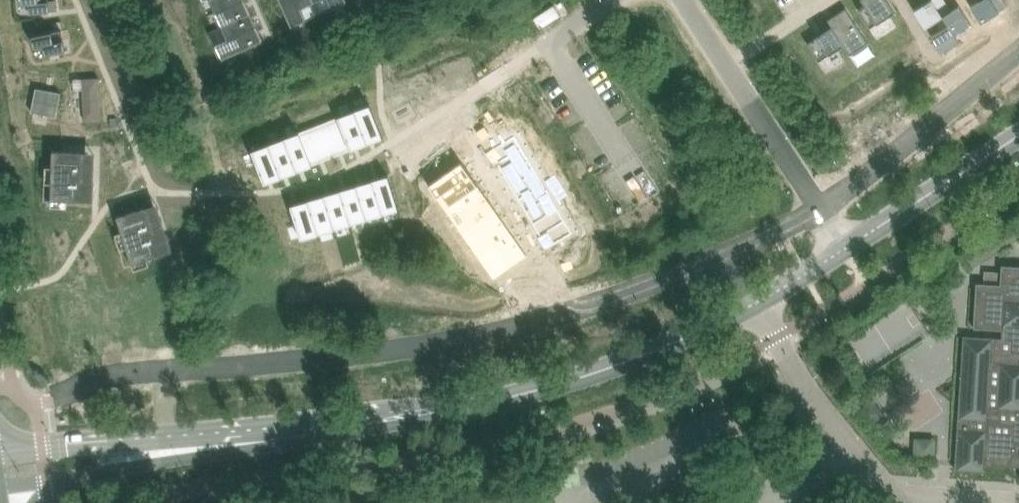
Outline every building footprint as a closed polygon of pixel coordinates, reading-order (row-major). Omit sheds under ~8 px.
[(19,3),(29,2),(30,13),(57,10),(56,0),(50,0),(49,0),(19,0),(19,3)] [(216,11),(241,0),(211,0),(216,11)] [(216,11),(222,25),(250,12),(245,0),(241,0),(216,11)] [(291,26),(306,19),(301,7),(298,0),(280,0),(291,26)] [(858,9),(870,28),(895,11),(888,0),(862,0),(865,5),(858,9)] [(914,10),(925,27),(942,16),(952,10),(951,10),(945,0),(929,0),(914,10)] [(970,5),(981,22),(1008,5),(1005,0),(979,0),(970,5)] [(948,24),(931,35),(942,53),(960,42),(954,33),(971,23),(959,5),(951,10),(952,10),(942,16),(948,24)] [(846,8),(827,20),(832,27),(844,45),(850,55),(869,43),(846,8)] [(250,12),(222,25),(228,38),(256,25),(250,12)] [(228,38),(216,43),(223,58),(263,40),(256,25),(228,38)] [(832,27),(807,43),(819,61),(844,45),(832,27)] [(62,29),(32,35),(34,46),(44,44),(46,54),(66,50),(62,29)] [(98,78),(83,79),(85,119),(100,118),(98,78)] [(36,88),(32,112),(57,117),(61,93),(36,88)] [(370,104),(354,110),(367,143),(383,137),(370,104)] [(354,110),(337,117),(350,150),(367,143),(354,110)] [(337,117),(299,132),(312,165),(350,150),(337,117)] [(299,132),(284,138),(297,171),(312,165),(299,132)] [(510,138),(489,151),(547,249),(567,237),(573,234),(515,136),(510,138)] [(284,138),(268,144),(281,177),(297,171),(284,138)] [(268,144),(251,150),(264,184),(281,177),(268,144)] [(53,150),(51,199),(94,201),(95,183),(81,182),(82,151),(53,150)] [(462,162),(428,185),(494,278),(527,255),(462,162)] [(388,175),(372,180),(382,213),(399,209),(388,175)] [(372,180),(356,185),(366,218),(382,213),(372,180)] [(356,185),(340,189),(350,223),(366,218),(356,185)] [(340,189),(324,195),(334,228),(350,223),(340,189)] [(324,195),(307,200),(318,233),(334,228),(324,195)] [(307,200),(290,205),(301,239),(318,233),(307,200)] [(145,207),(117,216),(132,263),(173,250),(167,233),(154,237),(145,207)] [(963,255),(972,269),(1018,239),(1018,219),(963,255)] [(1000,266),(999,272),(999,285),(984,284),(975,284),(972,329),(1001,330),(1001,339),(962,337),(954,470),(985,471),(985,465),(1018,467),(1018,267),(1000,266)] [(984,271),(984,284),(999,285),(999,272),(984,271)] [(936,456),(936,437),(914,436),(913,455),(936,456)]
